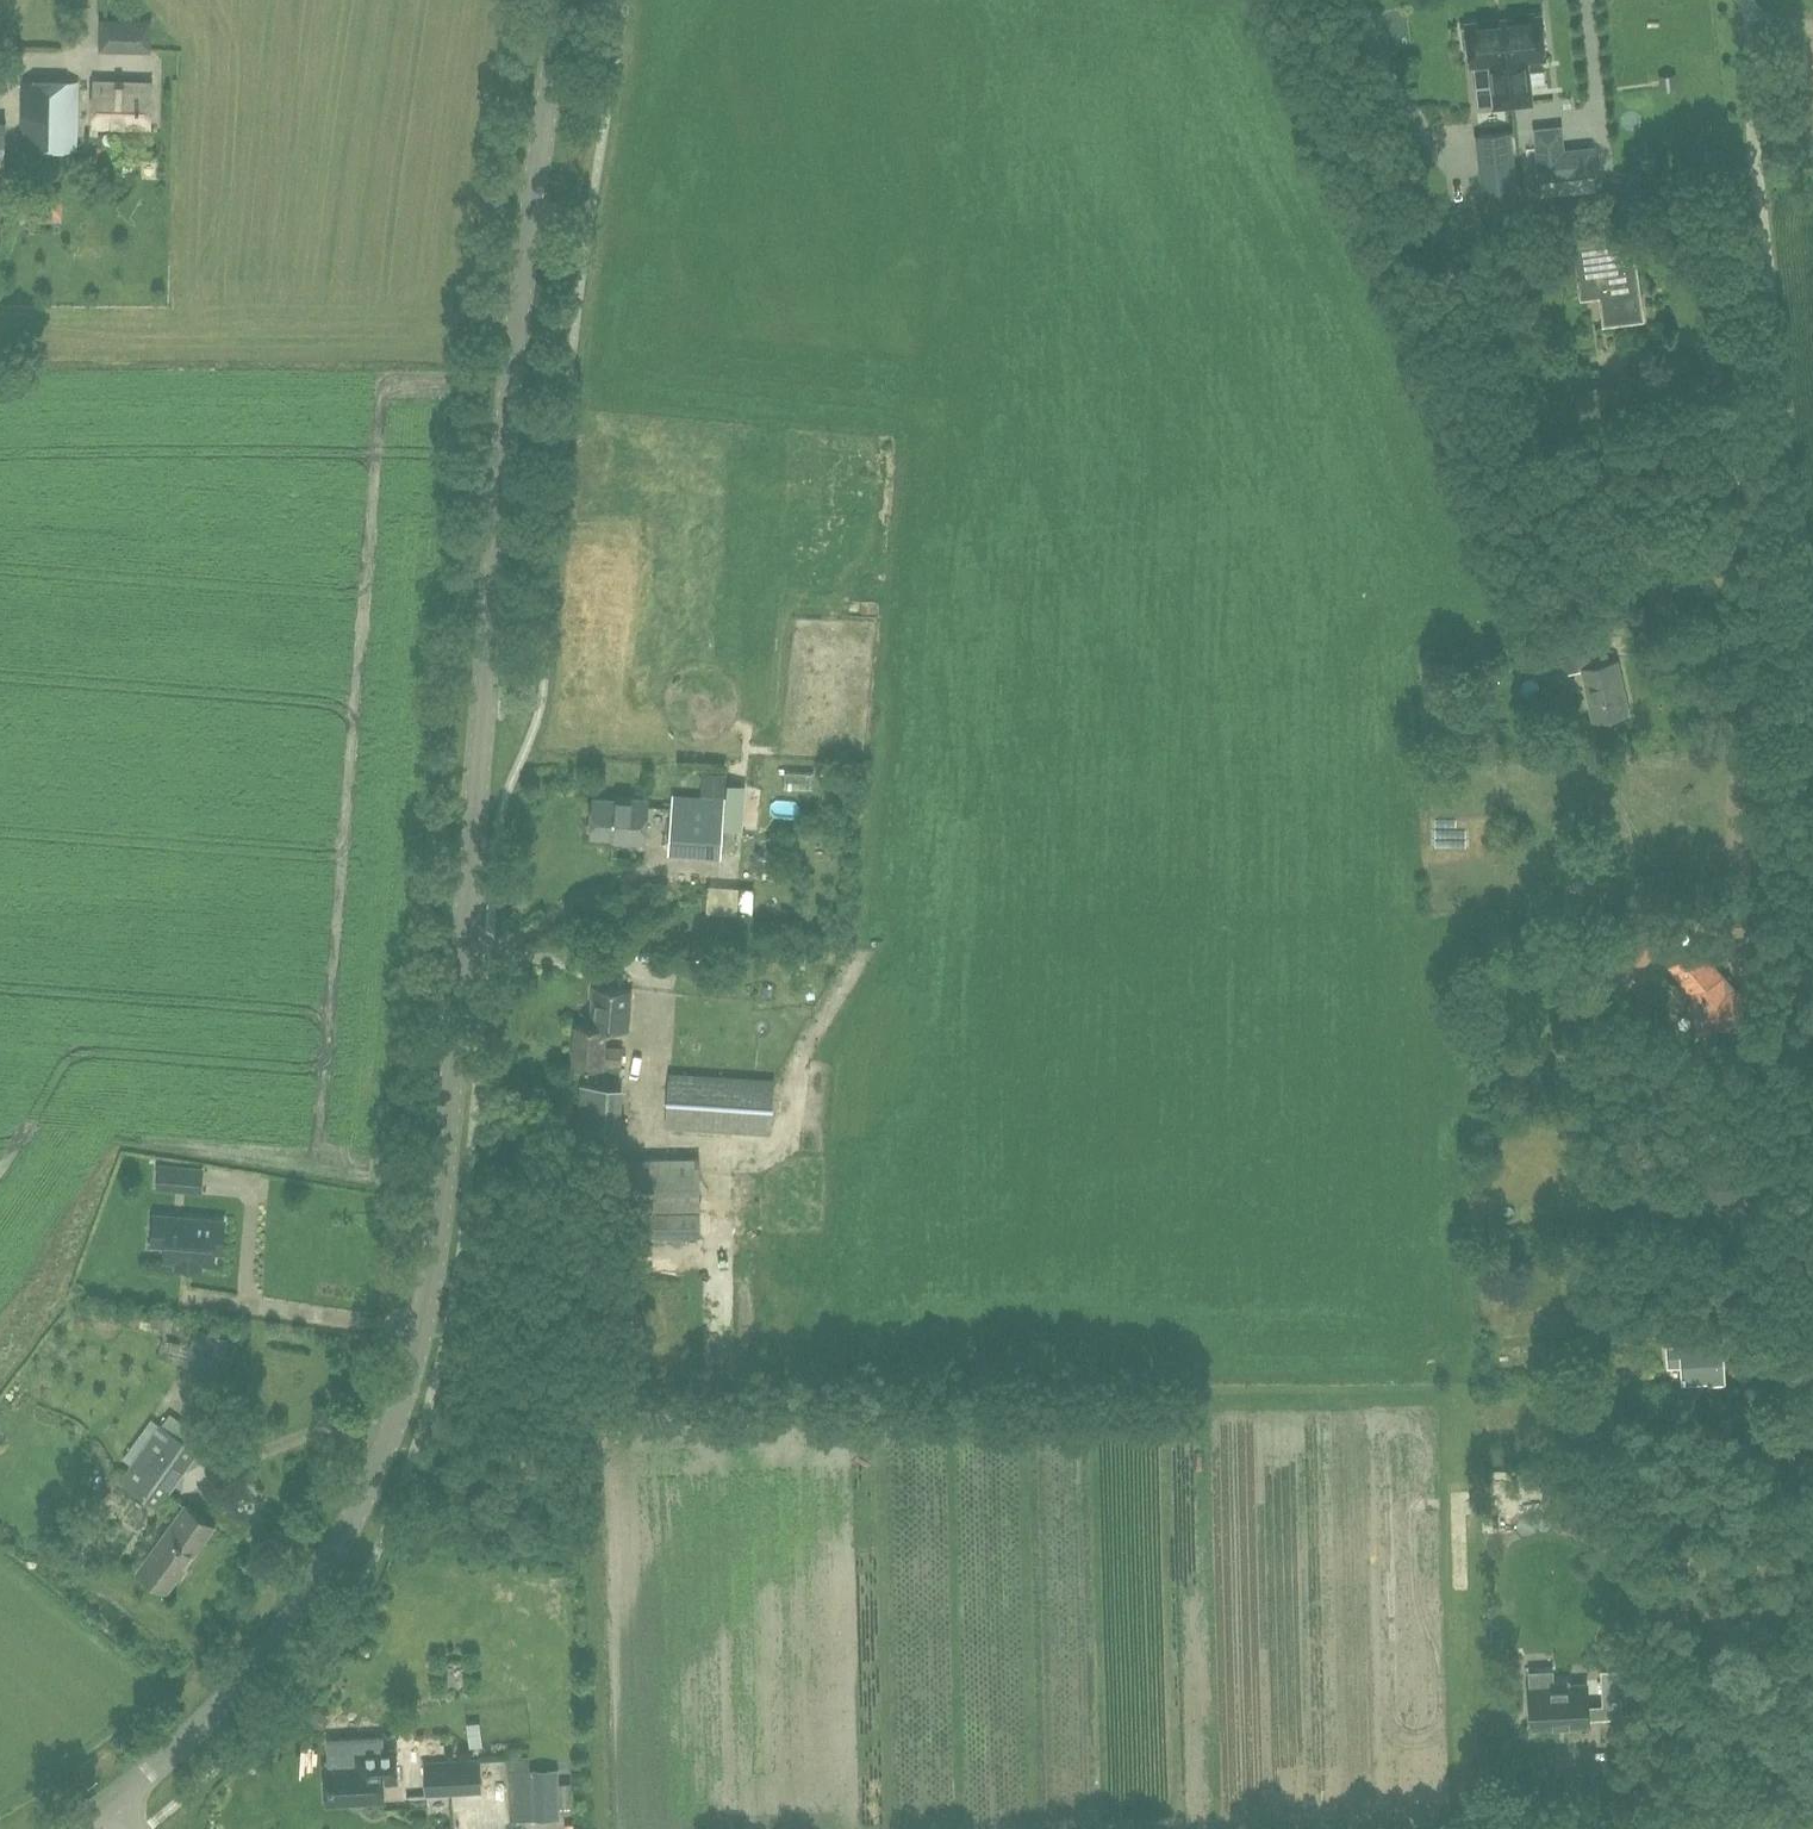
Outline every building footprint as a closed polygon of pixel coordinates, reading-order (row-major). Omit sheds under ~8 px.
[(1514,19),(1499,20),(1504,62),(1508,61),(1512,104),(1530,102),(1525,59),(1544,57),(1540,16),(1533,17),(1533,14),(1514,16),(1514,19)] [(101,20),(101,49),(151,50),(152,20),(101,20)] [(1504,62),(1499,20),(1467,24),(1467,26),(1461,27),(1463,47),(1469,46),(1471,65),(1490,63),(1495,106),(1512,104),(1508,61),(1504,62)] [(1544,101),(1561,100),(1559,62),(1543,63),(1544,101)] [(1678,89),(1676,73),(1659,75),(1660,91),(1678,89)] [(23,80),(23,150),(78,150),(78,81),(23,80)] [(152,125),(152,82),(126,82),(126,86),(95,86),(95,125),(152,125)] [(1401,101),(1400,86),(1385,87),(1387,103),(1401,101)] [(1561,127),(1535,129),(1540,179),(1595,173),(1592,147),(1563,150),(1561,127)] [(1476,136),(1482,196),(1517,192),(1511,132),(1476,136)] [(1629,262),(1626,237),(1572,244),(1580,299),(1602,296),(1605,321),(1641,316),(1633,261),(1629,262)] [(1705,421),(1703,410),(1692,411),(1693,422),(1705,421)] [(1632,555),(1614,563),(1619,575),(1638,566),(1632,555)] [(1601,646),(1555,656),(1558,672),(1582,667),(1593,719),(1628,712),(1617,659),(1604,661),(1601,646)] [(703,774),(701,796),(672,794),(669,850),(722,853),(722,847),(735,848),(736,829),(723,828),(727,775),(703,774)] [(591,833),(613,835),(613,838),(645,841),(648,798),(617,796),(616,798),(594,797),(591,833)] [(743,909),(743,928),(758,928),(759,882),(712,882),(711,909),(743,909)] [(701,931),(704,912),(692,911),(689,930),(701,931)] [(1638,929),(1604,958),(1623,980),(1657,951),(1638,929)] [(882,950),(883,941),(872,940),(871,949),(882,950)] [(1694,944),(1669,966),(1691,991),(1698,1031),(1745,1023),(1739,990),(1725,992),(1722,976),(1694,944)] [(594,986),(591,1024),(606,1025),(606,1027),(629,1029),(632,989),(594,986)] [(606,1025),(591,1024),(576,1023),(572,1063),(602,1066),(602,1062),(621,1064),(622,1047),(604,1046),(606,1027),(606,1025)] [(774,1079),(669,1073),(666,1125),(770,1132),(774,1079)] [(582,1088),(579,1127),(578,1141),(616,1144),(620,1091),(582,1088)] [(1684,1128),(1689,1138),(1702,1130),(1696,1121),(1684,1128)] [(700,1236),(699,1157),(630,1158),(631,1236),(700,1236)] [(177,1191),(179,1165),(158,1163),(156,1189),(177,1191)] [(182,1218),(182,1227),(169,1226),(166,1259),(179,1260),(178,1266),(200,1267),(201,1262),(213,1263),(215,1250),(222,1251),(224,1222),(182,1218)] [(195,1328),(186,1364),(219,1373),(228,1336),(195,1328)] [(1720,1342),(1669,1346),(1670,1361),(1682,1360),(1683,1378),(1709,1376),(1709,1379),(1723,1378),(1720,1342)] [(120,1480),(158,1507),(198,1451),(160,1424),(120,1480)] [(185,1503),(138,1569),(167,1590),(214,1525),(185,1503)] [(1690,1560),(1698,1538),(1686,1533),(1678,1555),(1690,1560)] [(1529,1688),(1531,1726),(1589,1723),(1589,1718),(1586,1718),(1585,1713),(1589,1713),(1587,1685),(1569,1686),(1569,1680),(1552,1681),(1552,1687),(1529,1688)] [(316,1726),(326,1714),(316,1706),(306,1718),(316,1726)] [(325,1767),(327,1803),(384,1800),(383,1782),(397,1781),(395,1749),(366,1751),(356,1762),(356,1765),(325,1767)] [(480,1759),(424,1762),(426,1794),(445,1793),(444,1788),(482,1786),(480,1759)] [(530,1817),(559,1816),(557,1768),(529,1769),(530,1817)]
